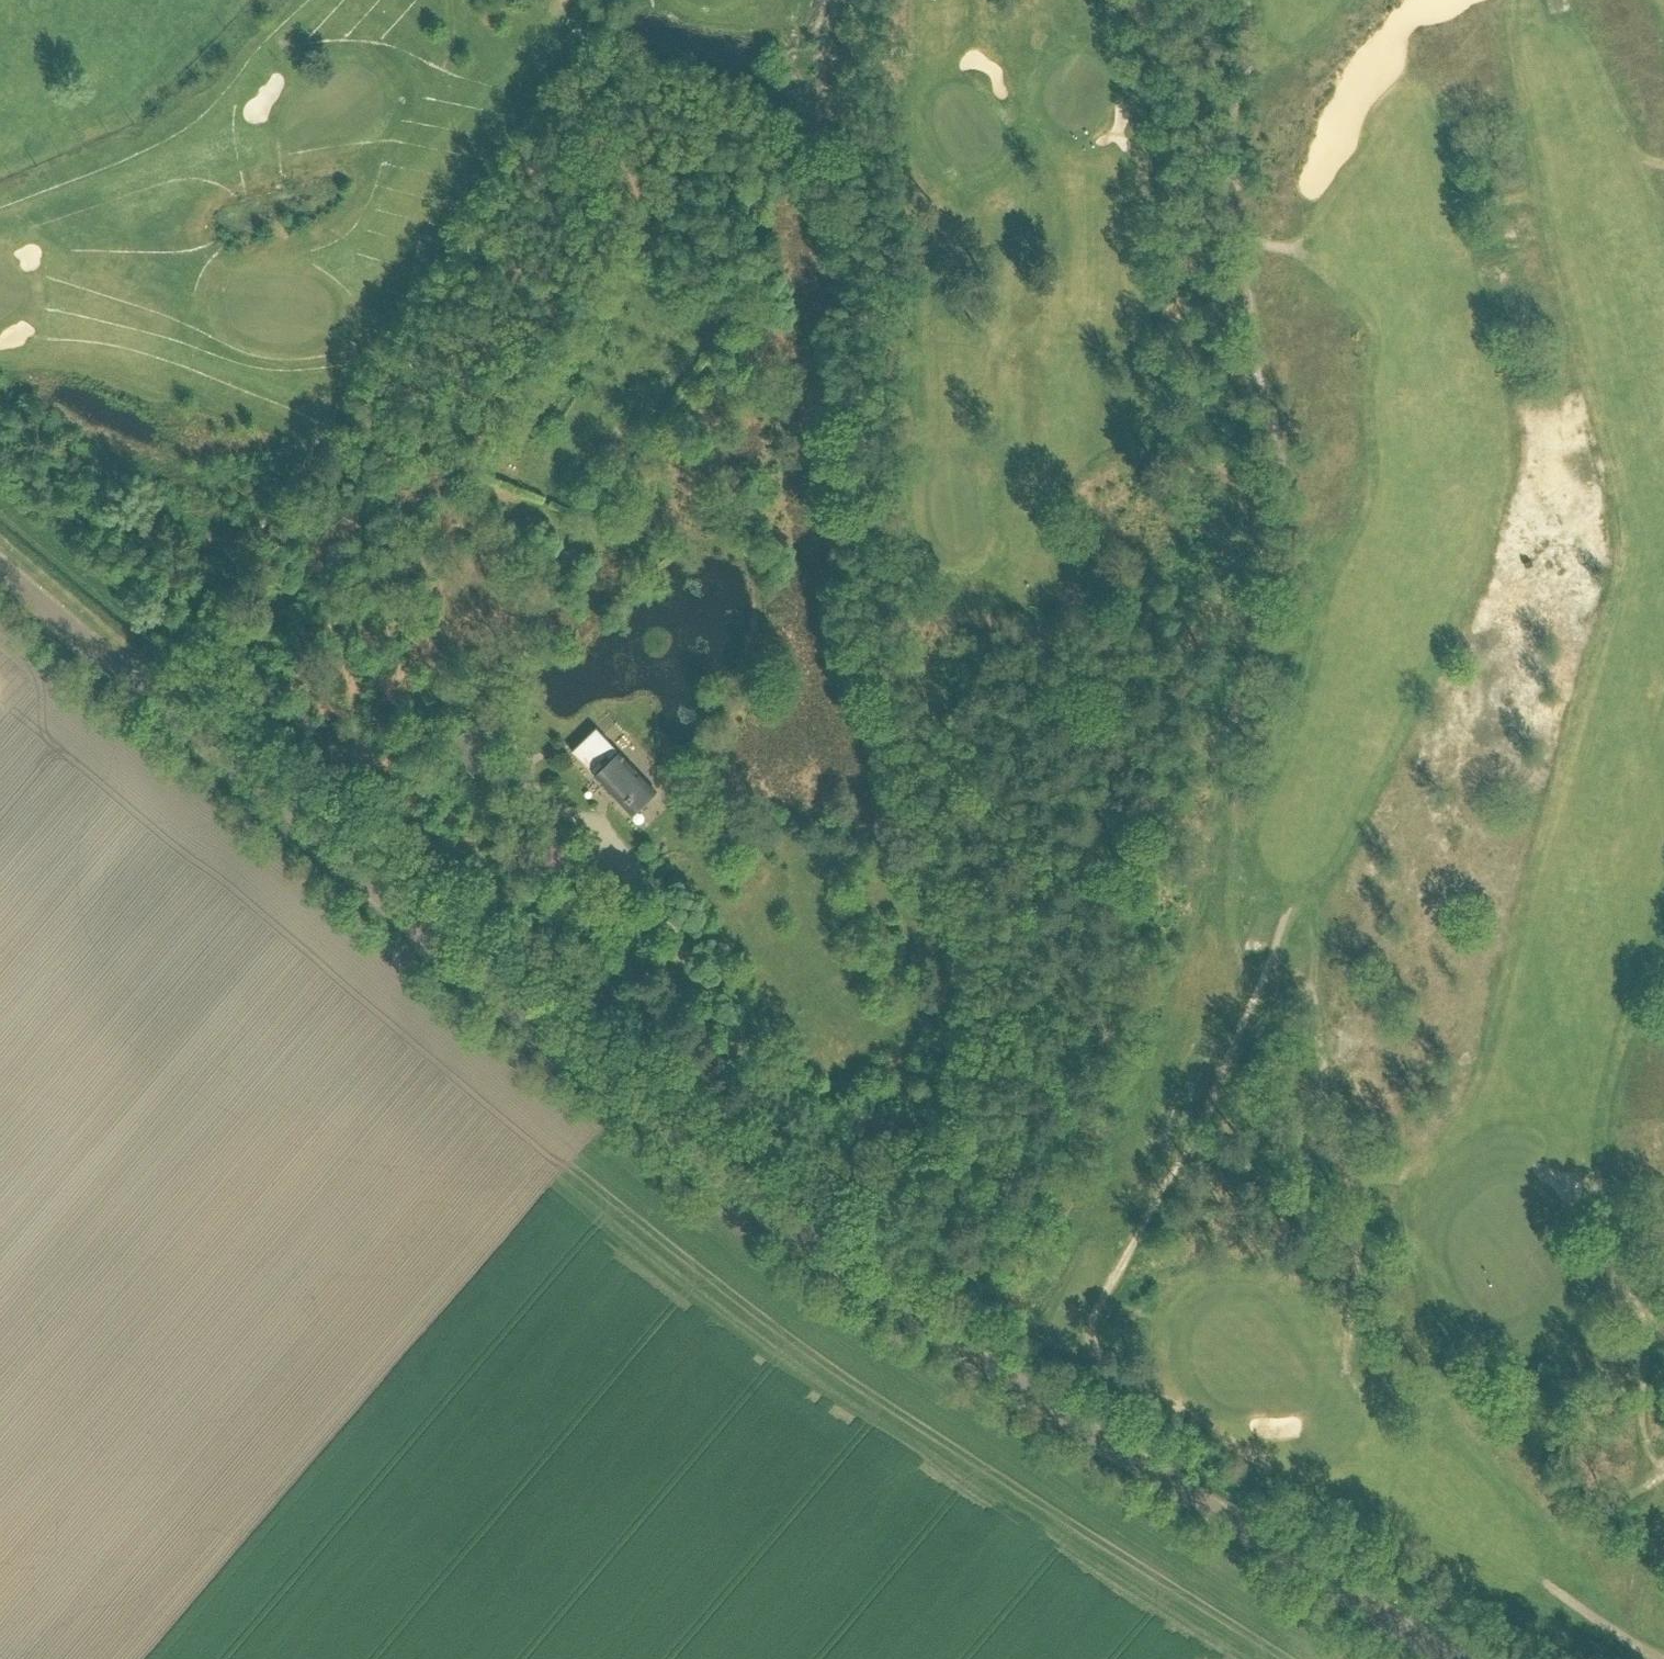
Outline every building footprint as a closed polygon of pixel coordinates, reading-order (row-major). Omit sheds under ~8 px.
[(601,775),(629,748),(608,726),(580,753),(601,775)] [(601,776),(638,815),(661,792),(624,754),(601,776)]
